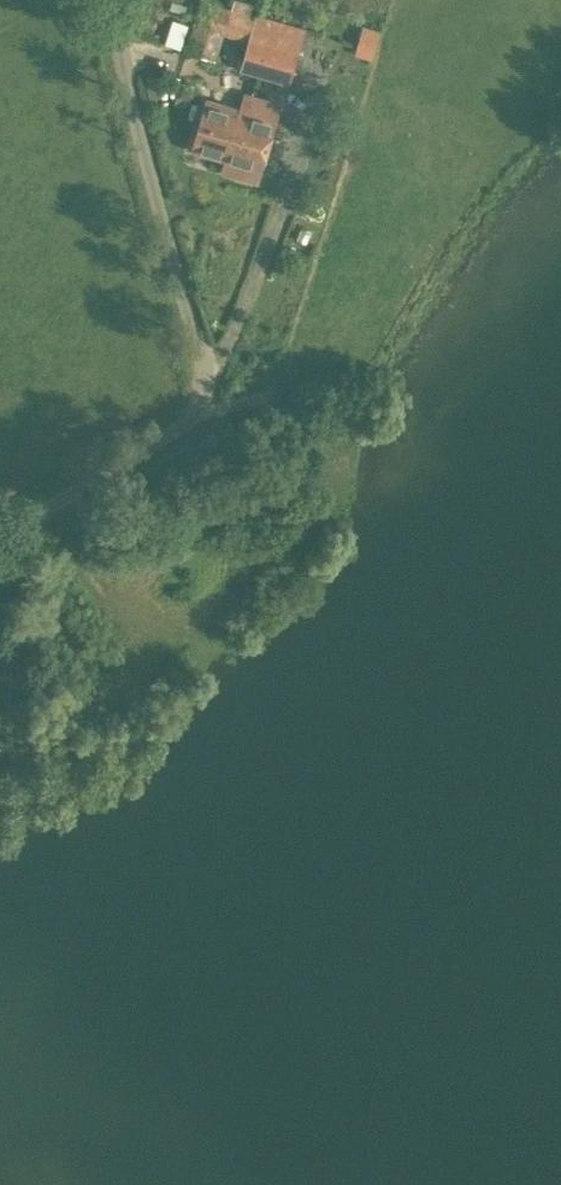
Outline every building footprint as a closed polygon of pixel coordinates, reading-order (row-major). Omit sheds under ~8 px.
[(209,26),(229,31),(233,15),(213,9),(209,26)] [(240,70),(288,84),(302,31),(254,17),(240,70)] [(366,23),(356,53),(377,59),(386,29),(366,23)] [(250,95),(245,110),(205,98),(190,150),(261,171),(276,119),(280,104),(250,95)]
